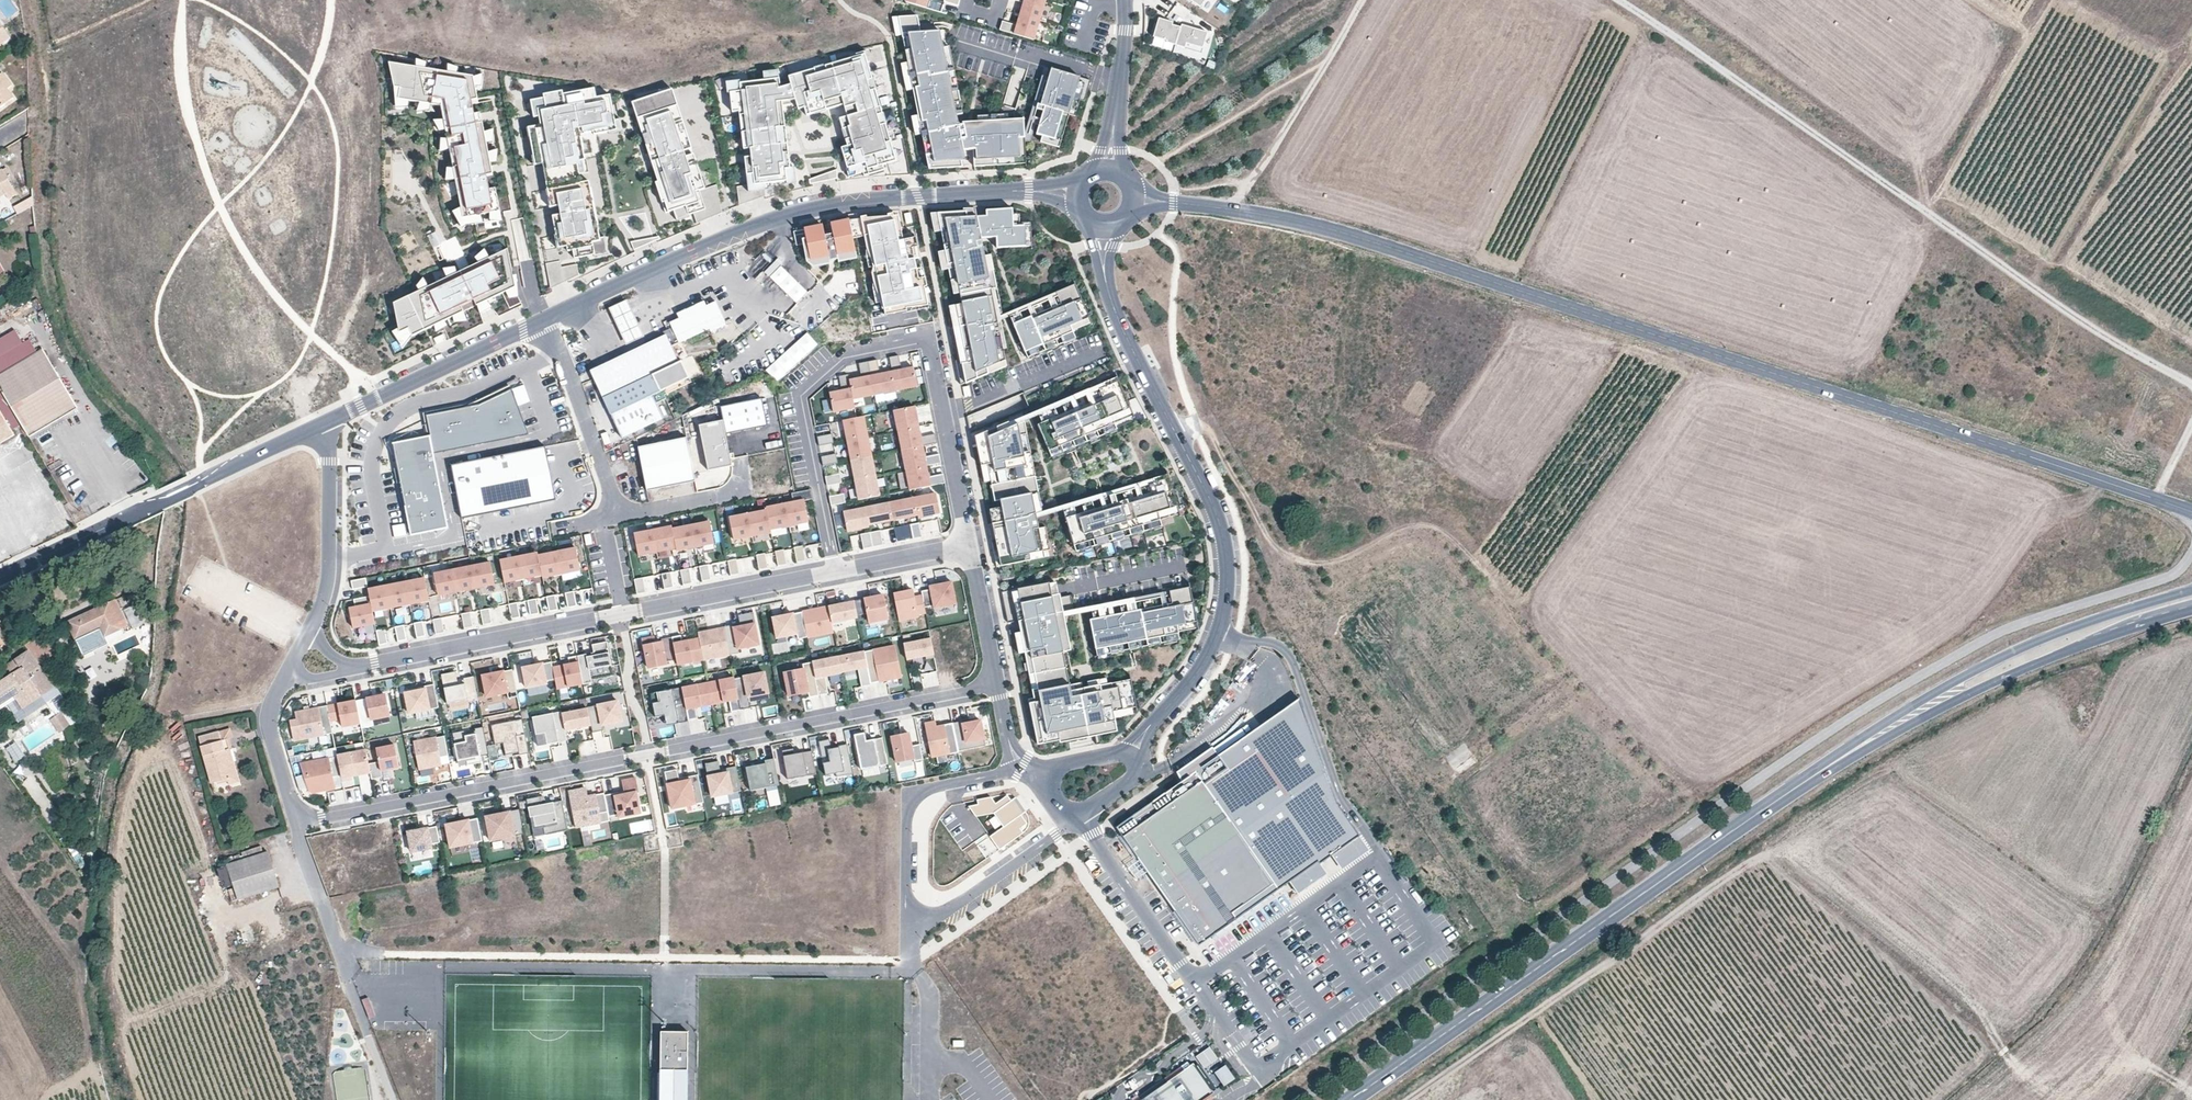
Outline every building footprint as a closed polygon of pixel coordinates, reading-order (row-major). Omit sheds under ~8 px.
[(1024,3),(1021,14),(1040,20),(1045,0),(1014,0),(1024,3)] [(1002,21),(1000,30),(1033,40),(1040,20),(1021,14),(1017,26),(1002,21)] [(1025,143),(1040,142),(1042,137),(1036,135),(1039,125),(1033,123),(1029,135),(1025,134),(1024,120),(1009,121),(977,122),(963,123),(966,138),(962,139),(956,112),(952,92),(959,91),(958,88),(952,89),(948,73),(955,72),(954,69),(948,70),(940,31),(939,26),(931,27),(930,20),(919,21),(918,16),(898,17),(902,36),(908,64),(910,77),(913,91),(918,117),(922,135),(928,164),(962,162),(966,162),(964,150),(976,149),(977,166),(987,166),(986,159),(999,159),(999,165),(1008,164),(1008,158),(1026,157),(1025,143)] [(902,36),(898,17),(892,18),(896,37),(902,36)] [(1166,43),(1175,45),(1181,27),(1172,25),(1173,22),(1159,18),(1153,37),(1167,41),(1166,43)] [(1,45),(11,38),(0,23),(0,44),(1,45)] [(1207,33),(1181,25),(1181,27),(1175,45),(1201,53),(1207,33)] [(947,31),(940,31),(948,70),(954,69),(947,31)] [(870,62),(867,51),(856,54),(857,57),(859,65),(867,62),(870,62)] [(886,154),(893,152),(885,124),(878,126),(875,116),(882,114),(875,90),(868,92),(865,82),(872,80),(867,62),(859,65),(857,57),(825,66),(827,74),(817,77),(815,69),(804,72),(806,79),(798,81),(796,75),(788,77),(791,85),(780,88),(779,79),(764,80),(740,83),(740,91),(730,92),(732,112),(739,112),(739,116),(749,115),(751,131),(741,132),(743,150),(750,149),(751,157),(744,158),(747,185),(736,186),(739,206),(766,196),(765,190),(772,189),(771,183),(787,181),(786,169),(789,169),(787,143),(778,144),(776,128),(785,127),(783,105),(796,103),(798,109),(804,108),(806,115),(814,113),(812,105),(823,102),(826,110),(844,105),(847,116),(839,119),(842,129),(850,127),(853,138),(845,140),(847,146),(841,148),(847,169),(846,169),(848,178),(863,173),(864,176),(869,175),(869,176),(885,172),(883,165),(888,163),(886,154)] [(472,76),(389,63),(395,87),(401,88),(399,99),(410,101),(421,103),(431,104),(441,106),(443,120),(446,130),(447,139),(450,149),(454,168),(456,180),(462,206),(464,220),(474,218),(476,225),(502,220),(496,188),(490,189),(487,180),(487,176),(493,175),(490,164),(488,153),(486,144),(484,134),(480,114),(473,115),(471,102),(477,101),(474,88),(472,77),(472,76)] [(910,77),(908,64),(902,65),(904,78),(910,77)] [(827,74),(825,65),(814,68),(815,69),(817,77),(827,74)] [(1085,101),(1091,80),(1051,68),(1048,78),(1042,98),(1040,105),(1038,105),(1037,110),(1043,112),(1040,120),(1039,125),(1036,135),(1042,137),(1061,142),(1069,114),(1074,98),(1080,100),(1085,101)] [(763,72),(764,80),(779,79),(778,70),(763,72)] [(806,79),(804,71),(795,73),(796,75),(798,81),(806,79)] [(958,88),(955,72),(948,73),(952,89),(958,88)] [(12,86),(3,73),(0,75),(0,109),(14,98),(7,90),(12,86)] [(482,74),(472,77),(474,88),(480,86),(482,74)] [(1042,98),(1048,78),(1042,76),(1025,134),(1029,135),(1033,123),(1039,125),(1040,120),(1034,118),(1037,110),(1038,105),(1040,97),(1042,98)] [(910,77),(904,78),(907,92),(913,91),(910,77)] [(876,89),(873,79),(865,82),(868,92),(875,90),(876,89)] [(740,91),(739,80),(726,82),(727,93),(740,91)] [(408,109),(410,101),(399,99),(401,88),(395,87),(392,107),(408,109)] [(595,88),(564,94),(565,103),(596,97),(595,88)] [(670,108),(678,105),(672,89),(670,90),(665,92),(670,108)] [(600,241),(600,238),(597,225),(590,226),(588,215),(596,214),(593,199),(584,201),(583,190),(591,189),(589,182),(580,184),(578,175),(576,162),(585,160),(583,149),(574,151),(572,138),(581,136),(580,133),(593,131),(594,134),(610,131),(608,125),(616,123),(615,120),(610,95),(596,97),(565,103),(564,94),(563,91),(544,94),(544,97),(546,108),(538,109),(539,117),(540,126),(542,135),(530,137),(533,156),(541,155),(545,154),(547,163),(542,164),(547,190),(555,189),(558,206),(559,215),(551,216),(555,236),(563,235),(565,247),(556,249),(543,251),(551,289),(579,275),(577,264),(562,267),(560,261),(569,260),(568,251),(573,250),(574,259),(594,255),(592,243),(600,241)] [(963,110),(959,91),(952,92),(956,112),(963,110)] [(717,184),(705,188),(698,191),(694,180),(702,178),(694,154),(692,155),(689,156),(687,151),(690,150),(692,149),(689,138),(681,141),(676,125),(683,122),(678,105),(670,108),(665,92),(659,94),(640,100),(645,116),(637,118),(643,136),(651,133),(656,149),(648,152),(658,182),(666,180),(670,191),(659,195),(665,213),(673,210),(685,206),(688,214),(693,213),(697,223),(722,212),(717,184)] [(546,108),(544,97),(532,100),(535,117),(539,117),(538,109),(546,108)] [(1075,116),(1080,100),(1074,98),(1069,114),(1075,116)] [(637,118),(645,116),(640,100),(632,103),(637,118)] [(826,110),(823,102),(812,105),(814,113),(815,114),(826,111),(826,110)] [(431,104),(421,103),(418,111),(430,111),(431,104)] [(886,124),(883,114),(875,116),(878,126),(886,124)] [(751,131),(749,115),(739,116),(741,132),(751,131)] [(922,135),(918,117),(912,118),(916,136),(922,135)] [(608,125),(610,131),(610,133),(623,131),(621,119),(615,120),(616,123),(608,125)] [(446,130),(443,120),(435,121),(439,132),(446,130)] [(683,122),(676,125),(681,141),(689,138),(683,122)] [(542,135),(540,126),(528,128),(530,137),(542,135)] [(776,128),(778,144),(787,143),(785,127),(776,128)] [(845,140),(853,138),(850,127),(842,130),(845,140)] [(484,134),(486,144),(492,142),(493,130),(484,134)] [(656,149),(651,133),(643,136),(648,152),(656,149)] [(583,149),(585,149),(582,136),(581,136),(572,138),(574,151),(583,149)] [(1040,142),(1059,148),(1061,142),(1042,137),(1040,142)] [(450,149),(447,139),(441,140),(441,152),(450,149)] [(488,153),(490,164),(497,162),(498,150),(488,153)] [(899,162),(896,151),(893,152),(886,154),(888,163),(889,165),(899,162)] [(541,155),(533,156),(535,165),(542,164),(547,163),(545,154),(541,155)] [(589,173),(587,160),(585,160),(576,162),(578,175),(589,173)] [(456,180),(454,168),(448,168),(447,180),(456,180)] [(787,181),(787,183),(796,182),(794,168),(789,169),(786,169),(787,181)] [(2,169),(0,170),(0,197),(5,194),(8,199),(17,194),(2,169)] [(811,181),(811,183),(838,178),(837,169),(811,181)] [(702,178),(694,180),(698,191),(705,188),(702,178)] [(670,191),(666,180),(655,183),(659,195),(670,191)] [(594,199),(592,188),(591,189),(583,190),(584,201),(593,199),(594,199)] [(547,190),(546,190),(549,208),(558,206),(555,189),(547,190)] [(464,220),(462,206),(452,211),(463,227),(466,226),(476,225),(474,218),(464,220)] [(677,220),(689,216),(685,206),(673,210),(677,220)] [(985,256),(982,238),(997,237),(998,248),(1020,247),(1020,240),(1032,240),(1032,226),(1021,226),(1014,226),(1013,215),(1013,209),(987,211),(987,216),(977,217),(976,211),(938,213),(942,231),(946,251),(950,269),(952,281),(958,280),(961,293),(963,304),(957,305),(961,324),(968,359),(957,361),(961,385),(966,383),(988,374),(987,369),(1006,361),(999,323),(994,324),(993,315),(997,314),(991,284),(985,256)] [(859,219),(874,287),(881,318),(934,306),(917,229),(904,232),(899,210),(859,219)] [(911,213),(905,214),(907,224),(913,223),(911,213)] [(942,231),(938,213),(932,214),(935,232),(942,231)] [(596,214),(588,215),(590,226),(598,225),(597,214),(596,214)] [(856,251),(850,221),(832,224),(834,234),(826,235),(824,225),(797,231),(800,245),(804,244),(807,261),(830,257),(839,255),(856,251)] [(556,249),(565,247),(563,235),(555,236),(554,236),(556,249)] [(660,239),(659,236),(631,242),(634,250),(660,239)] [(600,238),(600,241),(592,243),(594,255),(595,257),(608,254),(604,238),(600,238)] [(509,309),(521,303),(516,293),(508,249),(489,258),(478,263),(457,273),(447,278),(428,287),(419,291),(394,303),(399,329),(400,333),(409,328),(413,336),(434,326),(444,321),(453,317),(463,312),(477,305),(486,301),(502,294),(509,309)] [(478,263),(489,258),(485,249),(475,258),(478,263)] [(856,251),(839,255),(839,260),(840,262),(858,259),(856,251)] [(950,269),(946,251),(939,252),(943,271),(950,269)] [(991,255),(985,256),(991,284),(997,283),(991,255)] [(815,267),(832,264),(831,261),(830,257),(807,261),(815,267)] [(770,279),(781,268),(776,263),(765,274),(770,279)] [(447,278),(457,273),(456,267),(443,269),(447,278)] [(808,295),(781,268),(770,279),(796,306),(808,295)] [(419,291),(428,287),(425,279),(417,285),(419,291)] [(955,294),(961,293),(958,280),(952,281),(955,294)] [(1003,313),(997,283),(991,284),(997,314),(1003,313)] [(1024,320),(1014,323),(1026,351),(1028,350),(1040,345),(1045,343),(1056,339),(1062,336),(1073,331),(1073,330),(1071,325),(1090,317),(1076,284),(1062,289),(1064,293),(1058,295),(1062,303),(1053,307),(1045,311),(1037,314),(1034,306),(1029,308),(1032,316),(1024,320)] [(1001,316),(1001,313),(997,314),(993,315),(994,324),(999,323),(998,321),(1011,315),(1020,311),(1029,308),(1034,306),(1041,303),(1049,299),(1058,295),(1064,293),(1062,289),(1001,316)] [(1049,299),(1053,307),(1062,303),(1058,295),(1049,299)] [(644,337),(627,300),(610,308),(626,345),(644,337)] [(486,301),(477,305),(480,314),(492,307),(486,301)] [(680,320),(670,325),(672,328),(679,342),(684,340),(691,337),(724,320),(716,303),(707,307),(705,302),(677,315),(680,320)] [(1034,306),(1037,314),(1045,311),(1041,303),(1034,306)] [(961,324),(957,305),(950,306),(954,325),(950,326),(957,361),(968,359),(961,324)] [(1011,315),(1014,323),(1024,320),(1020,311),(1011,315)] [(467,321),(463,312),(453,317),(455,322),(467,321)] [(1071,325),(1073,330),(1092,322),(1090,317),(1071,325)] [(444,321),(434,326),(436,332),(448,326),(444,321)] [(852,321),(838,322),(840,337),(853,335),(852,321)] [(400,333),(399,329),(393,332),(403,347),(413,336),(409,328),(400,333)] [(647,343),(590,370),(611,415),(612,415),(623,438),(664,418),(653,395),(654,395),(658,403),(666,399),(662,391),(690,378),(681,360),(679,362),(671,346),(679,342),(672,328),(646,340),(647,343)] [(1073,331),(1062,336),(1064,342),(1076,337),(1073,331)] [(434,339),(437,344),(446,340),(443,334),(434,339)] [(807,335),(766,371),(777,383),(818,347),(807,335)] [(1056,339),(1045,343),(1048,349),(1059,345),(1056,339)] [(1040,345),(1028,350),(1031,356),(1043,351),(1040,345)] [(77,407),(43,350),(0,375),(0,387),(28,436),(77,407)] [(899,356),(890,357),(893,372),(896,390),(918,386),(914,368),(902,370),(899,356)] [(870,361),(868,361),(875,395),(896,390),(893,372),(880,374),(877,360),(870,361)] [(875,395),(868,361),(859,363),(862,378),(849,380),(853,399),(875,395)] [(1007,367),(1006,361),(987,369),(988,374),(1007,367)] [(849,380),(848,375),(839,376),(842,391),(830,393),(833,412),(855,408),(853,399),(849,380)] [(1131,408),(1118,377),(1107,381),(1109,385),(1100,389),(1104,397),(1094,401),(1086,404),(1080,407),(1076,399),(1071,401),(1075,409),(1067,413),(1059,416),(1043,423),(1039,425),(1050,451),(1115,423),(1112,416),(1131,408)] [(662,391),(665,395),(692,382),(690,378),(662,391)] [(1026,417),(1014,419),(1015,423),(1025,421),(1040,415),(1055,408),(1063,405),(1071,401),(1076,399),(1083,396),(1091,393),(1100,389),(1109,385),(1107,381),(1026,417)] [(964,387),(965,398),(972,396),(970,386),(964,387)] [(1104,397),(1100,389),(1091,393),(1094,401),(1104,397)] [(433,452),(525,434),(511,393),(478,405),(426,415),(430,435),(392,443),(410,535),(448,528),(433,452)] [(1086,404),(1083,396),(1076,399),(1080,407),(1086,404)] [(762,398),(721,406),(723,420),(726,434),(768,426),(762,398)] [(1075,409),(1071,401),(1063,405),(1067,413),(1075,409)] [(682,414),(676,402),(667,406),(673,419),(682,414)] [(523,421),(535,416),(531,403),(518,407),(523,421)] [(918,426),(914,406),(894,410),(898,430),(918,426)] [(1059,416),(1055,408),(1040,415),(1043,423),(1059,416)] [(1112,416),(1115,423),(1134,415),(1131,408),(1112,416)] [(0,410),(0,443),(15,435),(0,410)] [(864,416),(844,420),(848,440),(867,436),(864,416)] [(991,539),(997,567),(1053,556),(1047,526),(1040,527),(1038,518),(1031,520),(1030,515),(1037,513),(1033,494),(1029,478),(1021,435),(1028,433),(1025,421),(1015,423),(1014,419),(975,436),(977,447),(984,445),(991,482),(992,485),(997,484),(1000,500),(1002,507),(996,508),(999,522),(1002,537),(991,539)] [(726,434),(723,420),(699,425),(708,470),(732,465),(726,434)] [(1050,451),(1053,457),(1118,429),(1115,423),(1050,451)] [(920,437),(918,426),(898,430),(902,450),(922,446),(937,443),(936,434),(920,437)] [(1036,476),(1028,433),(1021,435),(1029,478),(1036,476)] [(817,436),(819,446),(834,443),(832,434),(817,436)] [(867,436),(848,440),(851,460),(871,456),(867,436)] [(647,491),(696,481),(687,437),(639,447),(647,491)] [(991,482),(984,445),(977,447),(984,483),(991,482)] [(556,500),(546,446),(451,465),(462,518),(556,500)] [(922,446),(902,450),(906,470),(926,466),(941,463),(940,454),(924,457),(922,446)] [(821,456),(823,466),(838,463),(836,454),(821,456)] [(871,456),(851,460),(854,474),(855,480),(859,479),(875,476),(871,456)] [(926,466),(906,470),(910,490),(945,483),(943,474),(928,477),(926,466)] [(825,476),(827,486),(842,483),(840,474),(825,476)] [(1158,512),(1178,507),(1169,474),(1157,477),(1158,481),(1149,484),(1151,492),(1142,495),(1134,498),(1125,500),(1117,502),(1115,494),(1110,495),(1112,504),(1103,507),(1094,509),(1085,512),(1066,517),(1074,545),(1160,520),(1158,512)] [(859,479),(855,480),(859,500),(879,496),(875,476),(859,479)] [(1149,484),(1158,481),(1157,477),(1063,505),(1043,511),(1037,513),(1030,515),(1031,520),(1038,518),(1038,516),(1064,509),(1074,506),(1082,504),(1092,501),(1100,498),(1110,495),(1115,494),(1123,492),(1131,489),(1139,487),(1149,484)] [(1000,500),(997,484),(992,485),(991,485),(994,501),(1000,500)] [(1139,487),(1142,495),(1151,492),(1149,484),(1139,487)] [(1125,500),(1134,498),(1131,489),(1123,492),(1125,500)] [(1043,511),(1039,492),(1033,494),(1037,513),(1043,511)] [(829,496),(831,505),(846,503),(844,493),(829,496)] [(936,494),(915,498),(918,515),(918,517),(940,512),(936,494)] [(1103,507),(1112,504),(1110,495),(1100,498),(1103,507)] [(804,498),(785,502),(789,524),(808,520),(804,498)] [(892,514),(893,519),(918,515),(915,498),(890,503),(892,514)] [(1085,512),(1094,509),(1092,501),(1082,504),(1085,512)] [(767,509),(770,527),(789,524),(785,502),(766,506),(767,509)] [(865,508),(868,524),(893,519),(892,514),(890,503),(865,508)] [(1066,517),(1076,514),(1074,506),(1064,509),(1066,517)] [(1180,514),(1178,507),(1158,512),(1160,520),(1180,514)] [(847,531),(869,527),(868,524),(865,508),(844,512),(847,531)] [(999,522),(996,508),(990,509),(992,524),(988,524),(991,539),(1002,537),(999,522)] [(767,509),(748,512),(752,534),(771,530),(770,527),(767,509)] [(748,512),(729,516),(733,538),(752,534),(748,512)] [(691,524),(695,545),(714,542),(710,520),(691,524)] [(1076,552),(1162,526),(1160,520),(1074,545),(1076,552)] [(922,537),(920,522),(910,524),(913,539),(922,537)] [(691,524),(672,528),(676,547),(677,549),(695,545),(691,524)] [(672,525),(653,529),(657,550),(676,547),(672,528),(672,525)] [(657,550),(653,529),(634,532),(638,554),(657,550)] [(881,530),(870,532),(873,547),(884,545),(881,530)] [(864,549),(873,547),(870,532),(861,534),(864,549)] [(1147,537),(1149,547),(1165,543),(1162,533),(1147,537)] [(794,547),(797,562),(806,560),(803,545),(794,547)] [(557,551),(562,573),(580,569),(576,548),(557,551)] [(775,551),(778,566),(787,564),(784,549),(775,551)] [(542,574),(543,577),(562,573),(557,551),(538,555),(542,574)] [(519,556),(523,578),(542,574),(538,555),(538,552),(519,556)] [(756,555),(759,569),(768,568),(765,553),(756,555)] [(500,560),(504,581),(523,578),(519,556),(500,560)] [(728,560),(731,575),(740,573),(737,559),(728,560)] [(495,583),(491,562),(472,566),(473,575),(476,587),(495,583)] [(699,566),(702,581),(711,579),(708,564),(699,566)] [(473,575),(472,566),(453,569),(457,591),(476,587),(473,575)] [(681,570),(683,584),(692,583),(689,568),(681,570)] [(457,591),(453,569),(434,573),(438,595),(457,591)] [(670,572),(662,574),(665,588),(673,586),(670,572)] [(368,586),(366,577),(351,580),(353,589),(368,586)] [(643,577),(634,579),(637,594),(646,592),(643,577)] [(429,599),(425,578),(406,581),(410,603),(429,599)] [(410,603),(406,581),(387,585),(391,606),(410,603)] [(1056,581),(1050,583),(1052,593),(1058,592),(1056,581)] [(930,589),(921,591),(922,596),(925,607),(934,605),(934,608),(956,604),(952,582),(930,586),(930,589)] [(1052,593),(1050,583),(1002,592),(1008,623),(1019,621),(1020,629),(1021,633),(1025,653),(1027,662),(1032,661),(1038,691),(1033,692),(1034,698),(1039,725),(1034,726),(1038,745),(1060,740),(1059,736),(1094,730),(1114,726),(1116,725),(1115,718),(1114,712),(1132,708),(1137,707),(1132,678),(1107,683),(1091,686),(1082,688),(1071,690),(1070,684),(1063,652),(1061,638),(1068,636),(1064,616),(1056,617),(1055,613),(1073,609),(1070,594),(1059,597),(1058,592),(1052,593)] [(391,606),(387,585),(368,589),(370,596),(373,610),(391,606)] [(1197,621),(1191,587),(1176,590),(1176,593),(1170,595),(1172,603),(1162,605),(1154,607),(1145,609),(1137,610),(1135,602),(1130,603),(1132,611),(1122,613),(1114,615),(1103,617),(1094,619),(1090,619),(1096,650),(1179,634),(1179,631),(1177,625),(1197,621)] [(925,607),(922,596),(914,597),(913,590),(893,594),(899,621),(918,617),(917,614),(926,612),(925,607)] [(1055,613),(1056,617),(1064,616),(1092,610),(1102,608),(1112,606),(1120,605),(1130,603),(1135,602),(1143,600),(1152,598),(1161,597),(1170,595),(1176,593),(1176,590),(1090,607),(1073,609),(1055,613)] [(565,593),(568,607),(577,605),(574,591),(565,593)] [(547,596),(549,611),(558,609),(555,595),(547,596)] [(869,623),(888,619),(883,595),(865,599),(869,623)] [(1172,603),(1170,595),(1161,597),(1162,605),(1172,603)] [(373,610),(370,596),(354,599),(356,607),(349,608),(353,627),(375,623),(373,610)] [(528,600),(531,615),(539,613),(537,598),(528,600)] [(1154,607),(1152,598),(1143,600),(1145,609),(1154,607)] [(100,628),(104,637),(108,635),(128,626),(115,599),(109,602),(66,621),(75,640),(100,628)] [(509,604),(512,618),(521,617),(518,602),(509,604)] [(858,617),(855,602),(829,607),(832,622),(858,617)] [(1132,611),(1130,603),(1120,605),(1122,613),(1132,611)] [(824,606),(802,610),(807,637),(834,631),(832,622),(829,607),(828,606),(824,607),(824,606)] [(1114,615),(1112,606),(1102,608),(1103,617),(1114,615)] [(480,609),(483,624),(492,622),(489,608),(480,609)] [(1092,610),(1094,619),(1103,617),(1102,608),(1092,610)] [(462,613),(464,628),(473,626),(470,611),(462,613)] [(724,628),(730,655),(739,653),(738,649),(759,645),(754,612),(739,615),(740,623),(741,627),(734,628),(734,625),(724,627),(724,628)] [(777,638),(797,634),(793,614),(773,618),(777,638)] [(433,619),(436,633),(445,632),(442,617),(433,619)] [(414,623),(417,637),(426,635),(423,621),(414,623)] [(1177,625),(1179,631),(1199,627),(1197,621),(1177,625)] [(395,626),(398,641),(407,639),(404,625),(395,626)] [(377,630),(379,645),(388,643),(385,628),(377,630)] [(724,628),(698,633),(699,638),(704,660),(730,655),(724,628)] [(58,651),(43,631),(38,635),(52,655),(58,651)] [(1019,654),(1025,653),(1021,633),(1015,634),(1019,654)] [(1096,650),(1098,657),(1180,640),(1179,634),(1096,650)] [(26,644),(41,664),(52,655),(38,635),(26,644)] [(704,660),(699,638),(688,641),(682,642),(681,635),(672,637),(677,660),(678,665),(704,660)] [(1061,638),(1063,652),(1071,650),(1068,636),(1061,638)] [(677,660),(672,637),(662,639),(662,642),(655,643),(654,637),(643,639),(649,668),(667,664),(666,662),(677,660)] [(931,639),(904,644),(907,659),(927,655),(934,654),(931,639)] [(788,640),(771,643),(773,654),(790,651),(788,640)] [(587,654),(578,655),(583,683),(583,684),(592,682),(592,680),(614,675),(607,641),(592,644),(594,652),(591,653),(592,655),(587,656),(587,654)] [(867,667),(871,683),(901,677),(895,645),(864,651),(867,667)] [(28,649),(4,665),(10,675),(0,682),(0,706),(14,697),(16,700),(23,709),(56,686),(28,649)] [(838,657),(841,672),(867,667),(864,651),(838,657)] [(578,655),(568,657),(570,666),(565,667),(564,665),(553,667),(555,678),(555,679),(557,688),(583,683),(578,655)] [(838,657),(812,662),(819,695),(828,693),(825,676),(842,673),(841,672),(838,657)] [(547,683),(546,681),(555,679),(555,678),(553,667),(552,661),(523,667),(527,687),(547,683)] [(1027,662),(1033,692),(1038,691),(1032,661),(1027,662)] [(819,695),(812,662),(803,664),(804,669),(784,672),(789,695),(808,691),(809,697),(819,695)] [(508,698),(518,696),(513,669),(482,675),(487,696),(507,692),(508,698)] [(469,701),(478,700),(473,676),(464,678),(465,683),(458,685),(456,671),(441,674),(447,703),(468,699),(469,701)] [(734,678),(740,709),(751,707),(749,701),(769,697),(764,672),(734,678)] [(708,682),(712,704),(729,701),(731,711),(740,709),(734,678),(734,677),(708,682)] [(1106,677),(1090,680),(1091,686),(1107,683),(1106,677)] [(682,688),(689,720),(698,718),(696,707),(712,704),(708,682),(682,688)] [(1081,682),(1070,684),(1071,690),(1082,688),(1081,682)] [(409,713),(439,707),(434,684),(404,689),(409,713)] [(679,722),(689,720),(682,688),(682,685),(650,691),(655,715),(665,713),(667,722),(678,719),(679,722)] [(385,694),(356,700),(361,723),(362,728),(374,725),(373,719),(390,715),(385,694)] [(14,697),(0,706),(0,710),(16,700),(14,697)] [(1232,912),(1274,883),(1277,887),(1288,879),(1317,859),(1318,861),(1330,852),(1358,833),(1335,799),(1298,697),(1216,753),(1225,766),(1203,781),(1178,797),(1172,788),(1116,827),(1199,946),(1237,919),(1232,912)] [(1039,725),(1034,698),(1028,699),(1033,726),(1034,726),(1039,725)] [(356,700),(328,706),(330,720),(341,718),(342,726),(361,723),(356,700)] [(591,724),(593,732),(603,730),(602,725),(622,721),(618,701),(588,707),(588,708),(591,724)] [(328,706),(327,705),(310,709),(305,710),(296,712),(298,719),(291,720),(295,740),(333,733),(330,720),(328,706)] [(588,708),(562,713),(565,730),(591,724),(588,708)] [(1114,712),(1115,718),(1133,714),(1132,708),(1114,712)] [(72,724),(63,711),(51,720),(59,733),(72,724)] [(567,740),(565,730),(562,713),(562,711),(533,717),(538,746),(567,740)] [(529,753),(522,718),(491,725),(495,744),(503,742),(506,754),(512,753),(519,752),(519,754),(529,753)] [(970,719),(953,723),(958,751),(986,745),(981,720),(971,722),(970,719)] [(932,757),(958,753),(958,751),(953,723),(936,727),(935,722),(925,723),(932,757)] [(489,754),(483,726),(475,728),(475,730),(465,732),(464,730),(452,732),(458,760),(466,759),(468,765),(482,762),(481,756),(489,754)] [(1114,726),(1094,730),(1095,736),(1116,732),(1114,726)] [(233,737),(230,728),(228,729),(219,731),(221,740),(229,738),(233,737)] [(1061,743),(1095,736),(1094,730),(1059,736),(1061,743)] [(218,784),(228,781),(220,751),(230,748),(232,748),(229,738),(221,740),(219,731),(199,736),(202,746),(201,746),(211,783),(217,781),(218,784)] [(888,764),(882,737),(866,741),(865,733),(854,735),(861,770),(888,764)] [(915,761),(923,759),(920,744),(912,746),(909,733),(892,736),(897,762),(914,759),(915,761)] [(615,745),(632,743),(631,734),(614,737),(615,745)] [(448,755),(444,735),(414,741),(420,769),(441,765),(440,757),(448,755)] [(853,773),(847,744),(839,746),(839,747),(840,750),(832,751),(832,748),(830,739),(819,741),(822,758),(829,756),(832,755),(833,761),(823,763),(826,775),(836,773),(837,777),(853,773)] [(24,756),(15,741),(7,747),(4,741),(1,743),(13,763),(24,756)] [(379,761),(369,763),(370,772),(372,779),(383,777),(381,770),(400,766),(395,745),(377,748),(379,761)] [(1225,766),(1216,753),(1212,746),(1176,770),(1183,780),(1196,771),(1203,781),(1225,766)] [(239,782),(230,748),(220,751),(228,781),(229,785),(239,782)] [(369,763),(366,749),(337,755),(338,756),(341,775),(342,780),(353,778),(352,775),(370,772),(369,763)] [(817,774),(812,751),(803,753),(804,755),(795,757),(794,754),(793,749),(783,751),(788,780),(817,774)] [(341,775),(338,756),(301,763),(306,787),(312,792),(335,788),(332,776),(341,775)] [(751,791),(779,785),(774,758),(765,760),(766,766),(759,768),(758,762),(745,764),(751,791)] [(741,791),(736,766),(727,768),(727,772),(721,774),(718,761),(705,763),(712,796),(741,791)] [(672,808),(704,802),(698,774),(689,776),(690,780),(680,781),(679,778),(677,769),(665,771),(672,808)] [(1183,780),(1172,788),(1178,797),(1203,781),(1196,771),(1183,780)] [(619,792),(605,795),(608,809),(609,816),(619,814),(619,817),(641,813),(636,792),(639,791),(636,778),(622,781),(625,794),(619,795),(619,792)] [(605,795),(604,793),(587,796),(586,788),(570,791),(577,827),(610,821),(609,816),(608,809),(605,795)] [(568,830),(562,800),(546,803),(542,804),(541,796),(527,799),(532,827),(543,825),(545,834),(568,830)] [(968,807),(976,816),(994,813),(1011,801),(1007,796),(996,804),(992,798),(977,800),(978,805),(968,807)] [(1016,797),(1011,801),(994,813),(1003,827),(1021,814),(1026,811),(1016,797)] [(525,834),(520,808),(500,813),(486,816),(491,840),(525,834)] [(1027,823),(1021,814),(1003,827),(990,836),(999,850),(1023,833),(1019,829),(1027,823)] [(482,841),(478,818),(446,824),(450,847),(482,841)] [(543,825),(532,827),(534,837),(545,834),(543,825)] [(1396,841),(1409,832),(1403,825),(1391,833),(1396,841)] [(440,842),(437,826),(408,831),(412,852),(432,848),(431,844),(440,842)] [(1402,848),(1416,839),(1411,832),(1397,842),(1402,848)] [(1358,833),(1330,852),(1341,868),(1369,849),(1358,833)] [(1417,842),(1403,851),(1412,863),(1425,854),(1417,842)] [(263,852),(261,845),(241,852),(243,858),(263,852)] [(279,887),(268,851),(263,852),(243,858),(241,859),(226,864),(227,865),(228,869),(238,899),(279,887)] [(241,859),(239,854),(225,859),(226,863),(241,859)] [(1317,859),(1288,879),(1298,893),(1326,872),(1318,861),(1317,859)] [(1040,933),(981,973),(1048,1071),(1110,1029),(1123,1049),(1159,1025),(1084,916),(1046,942),(1040,933)] [(687,1031),(659,1031),(658,1099),(685,1099),(687,1031)] [(1218,1059),(1210,1047),(1196,1056),(1204,1068),(1218,1059)] [(1188,1062),(1133,1099),(1140,1099),(1190,1065),(1188,1062)] [(1214,1093),(1212,1089),(1196,1066),(1193,1063),(1190,1065),(1140,1099),(1204,1099),(1211,1095),(1214,1093)] [(1212,1089),(1216,1087),(1199,1064),(1196,1066),(1212,1089)] [(1225,1084),(1233,1078),(1225,1067),(1217,1073),(1225,1084)]
